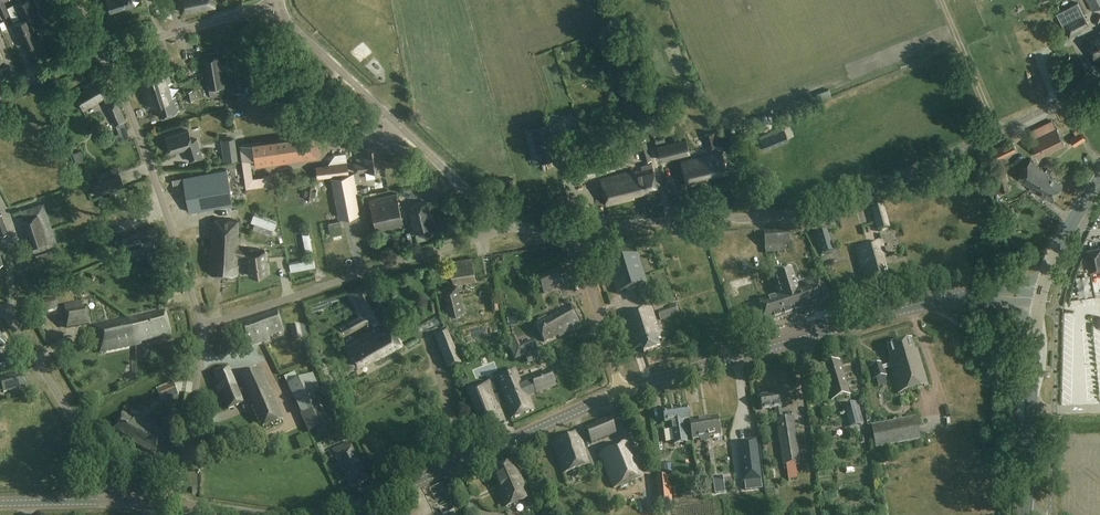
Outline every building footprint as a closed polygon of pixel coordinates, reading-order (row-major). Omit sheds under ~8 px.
[(2,18),(10,15),(4,2),(9,0),(0,0),(0,13),(2,18)] [(14,25),(24,48),(41,41),(34,25),(43,21),(37,9),(38,8),(35,0),(25,0),(14,5),(19,16),(20,16),(22,21),(14,25)] [(132,0),(107,0),(111,12),(125,8),(126,9),(135,7),(132,0)] [(181,4),(182,3),(183,8),(182,8),(183,12),(194,9),(194,8),(203,6),(204,7),(215,5),(214,0),(180,0),(181,4)] [(1092,11),(1099,8),(1099,0),(1087,0),(1092,11)] [(1090,26),(1085,14),(1063,23),(1069,38),(1082,33),(1081,30),(1090,26)] [(1085,40),(1095,61),(1099,58),(1099,32),(1085,40)] [(219,52),(204,54),(210,95),(225,93),(219,52)] [(179,110),(166,65),(137,73),(146,106),(156,103),(160,116),(179,110)] [(109,96),(100,78),(84,86),(86,89),(75,95),(84,110),(95,104),(95,103),(109,96)] [(825,85),(827,91),(849,85),(847,78),(825,85)] [(130,97),(135,95),(131,85),(126,88),(130,97)] [(192,101),(198,99),(195,91),(189,94),(192,101)] [(126,121),(117,100),(106,104),(116,126),(126,121)] [(523,127),(532,164),(554,159),(546,122),(523,127)] [(714,133),(712,126),(703,129),(705,135),(703,135),(706,148),(719,145),(716,132),(714,133)] [(1087,139),(1080,128),(1074,132),(1081,143),(1087,139)] [(789,141),(784,129),(760,139),(765,151),(789,141)] [(1065,145),(1058,129),(1032,141),(1039,157),(1065,145)] [(192,141),(189,131),(166,137),(171,153),(187,149),(190,161),(203,158),(197,139),(192,141)] [(320,159),(317,135),(240,146),(246,189),(274,185),(273,175),(253,178),(250,160),(255,159),(256,168),(320,159)] [(235,138),(220,140),(223,162),(238,159),(235,138)] [(651,160),(645,139),(638,141),(644,162),(651,160)] [(691,154),(687,139),(657,146),(660,161),(691,154)] [(1006,158),(1005,156),(1017,150),(1013,141),(994,150),(996,153),(991,155),(994,161),(999,159),(1000,161),(1006,158)] [(384,168),(382,147),(362,149),(362,150),(356,150),(357,163),(354,163),(355,171),(365,170),(365,171),(384,168)] [(84,151),(76,155),(80,164),(89,160),(84,151)] [(616,170),(611,153),(572,164),(577,181),(616,170)] [(728,173),(723,153),(697,159),(697,158),(681,162),(687,186),(702,182),(702,179),(728,173)] [(1054,176),(1030,161),(1019,178),(1031,186),(1030,188),(1041,195),(1042,194),(1052,200),(1063,184),(1053,177),(1054,176)] [(327,165),(316,166),(318,178),(349,174),(348,162),(327,165)] [(658,189),(652,163),(641,166),(642,170),(626,173),(601,179),(607,205),(634,198),(633,195),(658,189)] [(233,204),(227,170),(183,178),(189,212),(233,204)] [(335,196),(339,219),(360,215),(352,175),(332,179),(335,196)] [(125,185),(121,176),(93,187),(96,196),(125,185)] [(518,191),(514,179),(506,181),(509,194),(518,191)] [(403,226),(395,194),(370,200),(377,232),(403,226)] [(430,215),(427,202),(409,208),(413,222),(411,223),(414,233),(436,227),(433,214),(430,215)] [(58,246),(44,203),(21,211),(35,253),(58,246)] [(889,228),(883,206),(872,209),(878,231),(889,228)] [(2,214),(0,215),(0,236),(0,237),(9,234),(2,214)] [(239,222),(213,220),(211,245),(210,245),(208,273),(237,275),(238,265),(237,265),(238,255),(247,257),(250,276),(268,273),(265,251),(249,253),(249,250),(237,248),(239,222)] [(159,236),(155,226),(121,239),(125,249),(159,236)] [(1091,232),(1099,238),(1099,230),(1095,227),(1091,232)] [(790,251),(788,230),(764,232),(766,253),(790,251)] [(834,252),(828,230),(815,234),(821,256),(834,252)] [(885,256),(881,242),(857,249),(865,278),(868,277),(870,283),(888,278),(882,257),(885,256)] [(1087,250),(1091,272),(1099,270),(1099,248),(1087,250)] [(164,266),(159,249),(148,253),(153,270),(164,266)] [(647,284),(637,254),(608,263),(617,293),(647,284)] [(476,281),(472,258),(450,262),(454,286),(443,289),(449,314),(463,311),(457,284),(476,281)] [(797,285),(792,268),(773,275),(780,295),(758,302),(766,324),(804,311),(805,315),(826,308),(817,279),(797,285)] [(562,286),(554,270),(537,277),(545,294),(562,286)] [(183,278),(174,278),(174,295),(183,295),(183,278)] [(387,316),(367,282),(346,294),(359,317),(341,327),(344,333),(367,320),(372,329),(358,336),(360,339),(346,347),(358,367),(374,358),(375,360),(403,345),(388,319),(376,327),(374,323),(387,316)] [(55,299),(37,304),(40,313),(58,308),(55,299)] [(580,327),(570,306),(555,313),(556,315),(536,325),(545,342),(559,335),(559,336),(580,327)] [(90,325),(87,308),(64,312),(67,329),(90,325)] [(657,325),(651,308),(623,317),(633,351),(642,348),(644,353),(660,348),(658,340),(654,326),(657,325)] [(129,318),(136,345),(142,344),(141,342),(170,334),(165,311),(132,319),(131,317),(129,318)] [(284,332),(277,311),(239,323),(246,347),(270,339),(269,337),(284,332)] [(129,318),(92,326),(100,352),(136,345),(129,318)] [(302,338),(299,325),(291,327),(294,340),(302,338)] [(460,365),(445,329),(433,334),(449,370),(460,365)] [(299,341),(302,352),(311,350),(308,339),(299,341)] [(914,350),(911,339),(887,346),(891,360),(888,361),(898,394),(928,385),(917,349),(914,350)] [(16,359),(14,353),(3,355),(4,360),(0,361),(3,373),(21,369),(19,359),(16,359)] [(852,385),(863,382),(857,362),(846,366),(852,385)] [(850,395),(840,363),(822,368),(832,401),(850,395)] [(885,375),(882,363),(869,366),(873,379),(885,375)] [(214,373),(217,380),(214,381),(219,393),(221,392),(228,409),(247,401),(248,402),(251,401),(263,427),(282,418),(270,392),(272,391),(260,368),(234,381),(229,367),(214,373)] [(497,385),(491,387),(489,381),(467,390),(483,431),(505,422),(498,406),(504,403),(511,419),(534,410),(526,389),(533,386),(536,393),(554,386),(549,371),(531,378),(530,377),(520,381),(515,370),(494,378),(497,385)] [(334,420),(312,374),(288,385),(310,431),(334,420)] [(159,390),(165,402),(182,394),(176,383),(159,390)] [(788,474),(792,473),(793,479),(798,478),(796,469),(795,463),(800,463),(793,417),(783,418),(781,408),(782,407),(780,394),(760,397),(762,411),(775,408),(777,419),(776,419),(783,465),(786,465),(787,469),(788,474)] [(863,424),(857,402),(843,406),(850,428),(863,424)] [(689,420),(687,407),(663,411),(665,424),(671,423),(675,444),(687,443),(683,421),(689,420)] [(165,436),(123,413),(114,429),(136,441),(135,443),(155,454),(165,436)] [(921,440),(916,417),(871,426),(876,449),(921,440)] [(617,434),(611,418),(585,427),(591,444),(617,434)] [(703,420),(706,441),(709,440),(709,438),(720,436),(718,418),(703,420)] [(704,441),(706,441),(703,420),(690,422),(692,440),(703,438),(704,441)] [(590,464),(578,431),(554,441),(564,473),(590,464)] [(756,439),(738,441),(744,481),(761,479),(756,439)] [(368,481),(350,442),(333,450),(351,489),(368,481)] [(641,477),(627,443),(599,455),(613,489),(641,477)] [(514,469),(510,462),(492,470),(501,490),(498,492),(505,508),(529,497),(516,468),(514,469)] [(673,503),(671,476),(657,477),(658,503),(673,503)] [(712,480),(702,481),(703,496),(713,496),(712,480)] [(442,483),(429,489),(441,514),(457,514),(442,483)]
